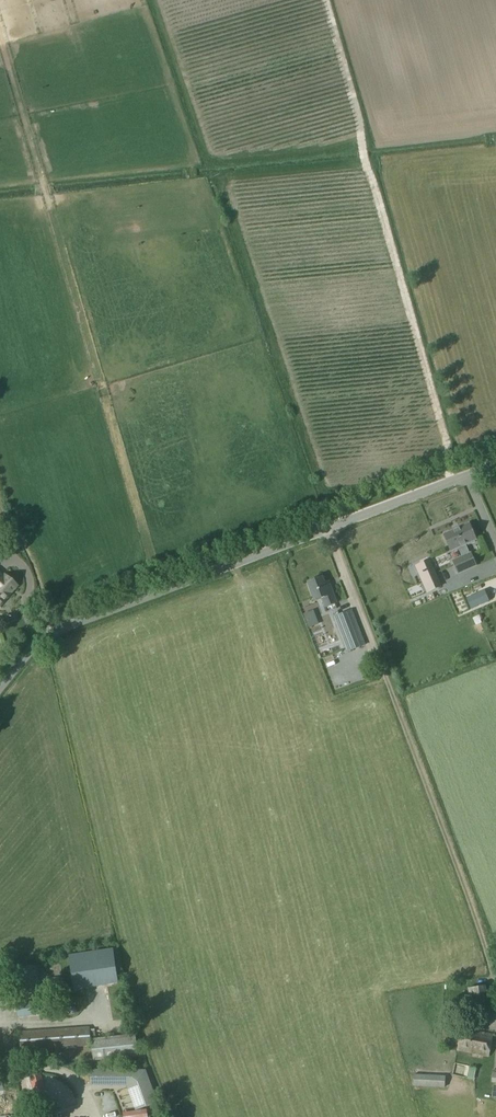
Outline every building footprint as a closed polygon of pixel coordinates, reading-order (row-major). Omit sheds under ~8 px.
[(453,531),(444,535),(451,551),(459,547),(463,557),(453,561),(459,573),(475,566),(470,554),(465,544),(467,544),(468,546),(475,542),(474,541),(475,540),(468,524),(459,528),(459,527),(453,530),(453,531)] [(2,602),(16,585),(5,576),(3,578),(0,575),(0,600),(2,602)] [(323,577),(308,582),(315,600),(322,598),(325,607),(337,603),(330,584),(326,586),(323,577)] [(484,590),(466,598),(471,609),(489,601),(484,590)] [(352,610),(333,617),(347,652),(366,645),(352,610)] [(332,671),(347,665),(345,660),(330,665),(332,671)] [(113,950),(70,956),(74,988),(117,981),(113,950)] [(62,978),(48,979),(49,990),(63,988),(62,978)] [(487,986),(468,988),(472,1017),(491,1014),(487,986)] [(121,1002),(116,1004),(119,1017),(125,1015),(121,1002)] [(445,1012),(444,1019),(453,1021),(454,1013),(445,1012)] [(90,1026),(20,1031),(21,1050),(92,1046),(91,1039),(92,1039),(90,1026)] [(465,1029),(458,1050),(488,1056),(493,1035),(465,1029)] [(91,1039),(92,1046),(94,1061),(139,1056),(137,1034),(92,1039),(91,1039)] [(459,1076),(468,1078),(470,1066),(461,1065),(459,1076)] [(157,1104),(146,1071),(91,1072),(91,1085),(128,1085),(137,1111),(157,1104)] [(43,1073),(31,1076),(36,1097),(48,1095),(43,1073)] [(414,1074),(414,1086),(445,1088),(446,1076),(414,1074)] [(48,1095),(36,1097),(41,1114),(52,1111),(48,1095)]
